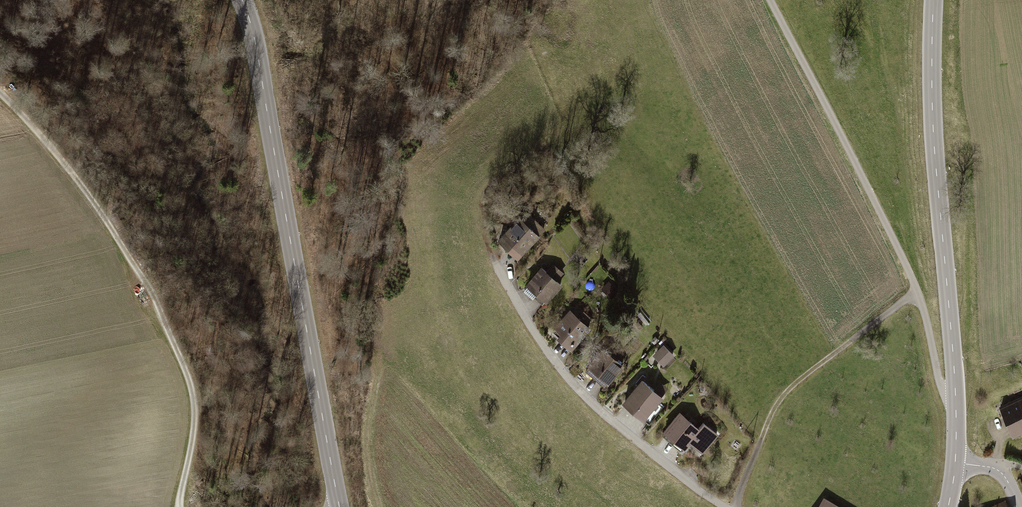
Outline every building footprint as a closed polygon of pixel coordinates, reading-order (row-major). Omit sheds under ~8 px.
[(492,241),(514,261),(542,231),(521,211),(492,241)] [(538,267),(521,284),(524,287),(520,291),(530,299),(533,295),(544,305),(562,287),(556,282),(563,274),(552,264),(544,272),(538,267)] [(609,281),(600,289),(611,300),(620,292),(609,281)] [(566,311),(550,329),(555,334),(551,338),(562,349),(566,344),(571,349),(589,330),(584,326),(591,319),(576,306),(569,314),(566,311)] [(649,323),(644,318),(640,321),(645,326),(649,323)] [(642,328),(637,324),(633,328),(637,332),(642,328)] [(662,345),(651,357),(662,368),(673,356),(662,345)] [(598,349),(582,368),(603,387),(620,368),(598,349)] [(638,380),(618,402),(639,422),(667,390),(659,383),(651,391),(638,380)] [(1001,406),(1013,433),(1021,430),(1021,397),(1001,406)] [(677,413),(660,433),(680,450),(686,443),(702,456),(718,437),(700,422),(695,428),(677,413)] [(815,506),(842,506),(822,495),(815,506)]
